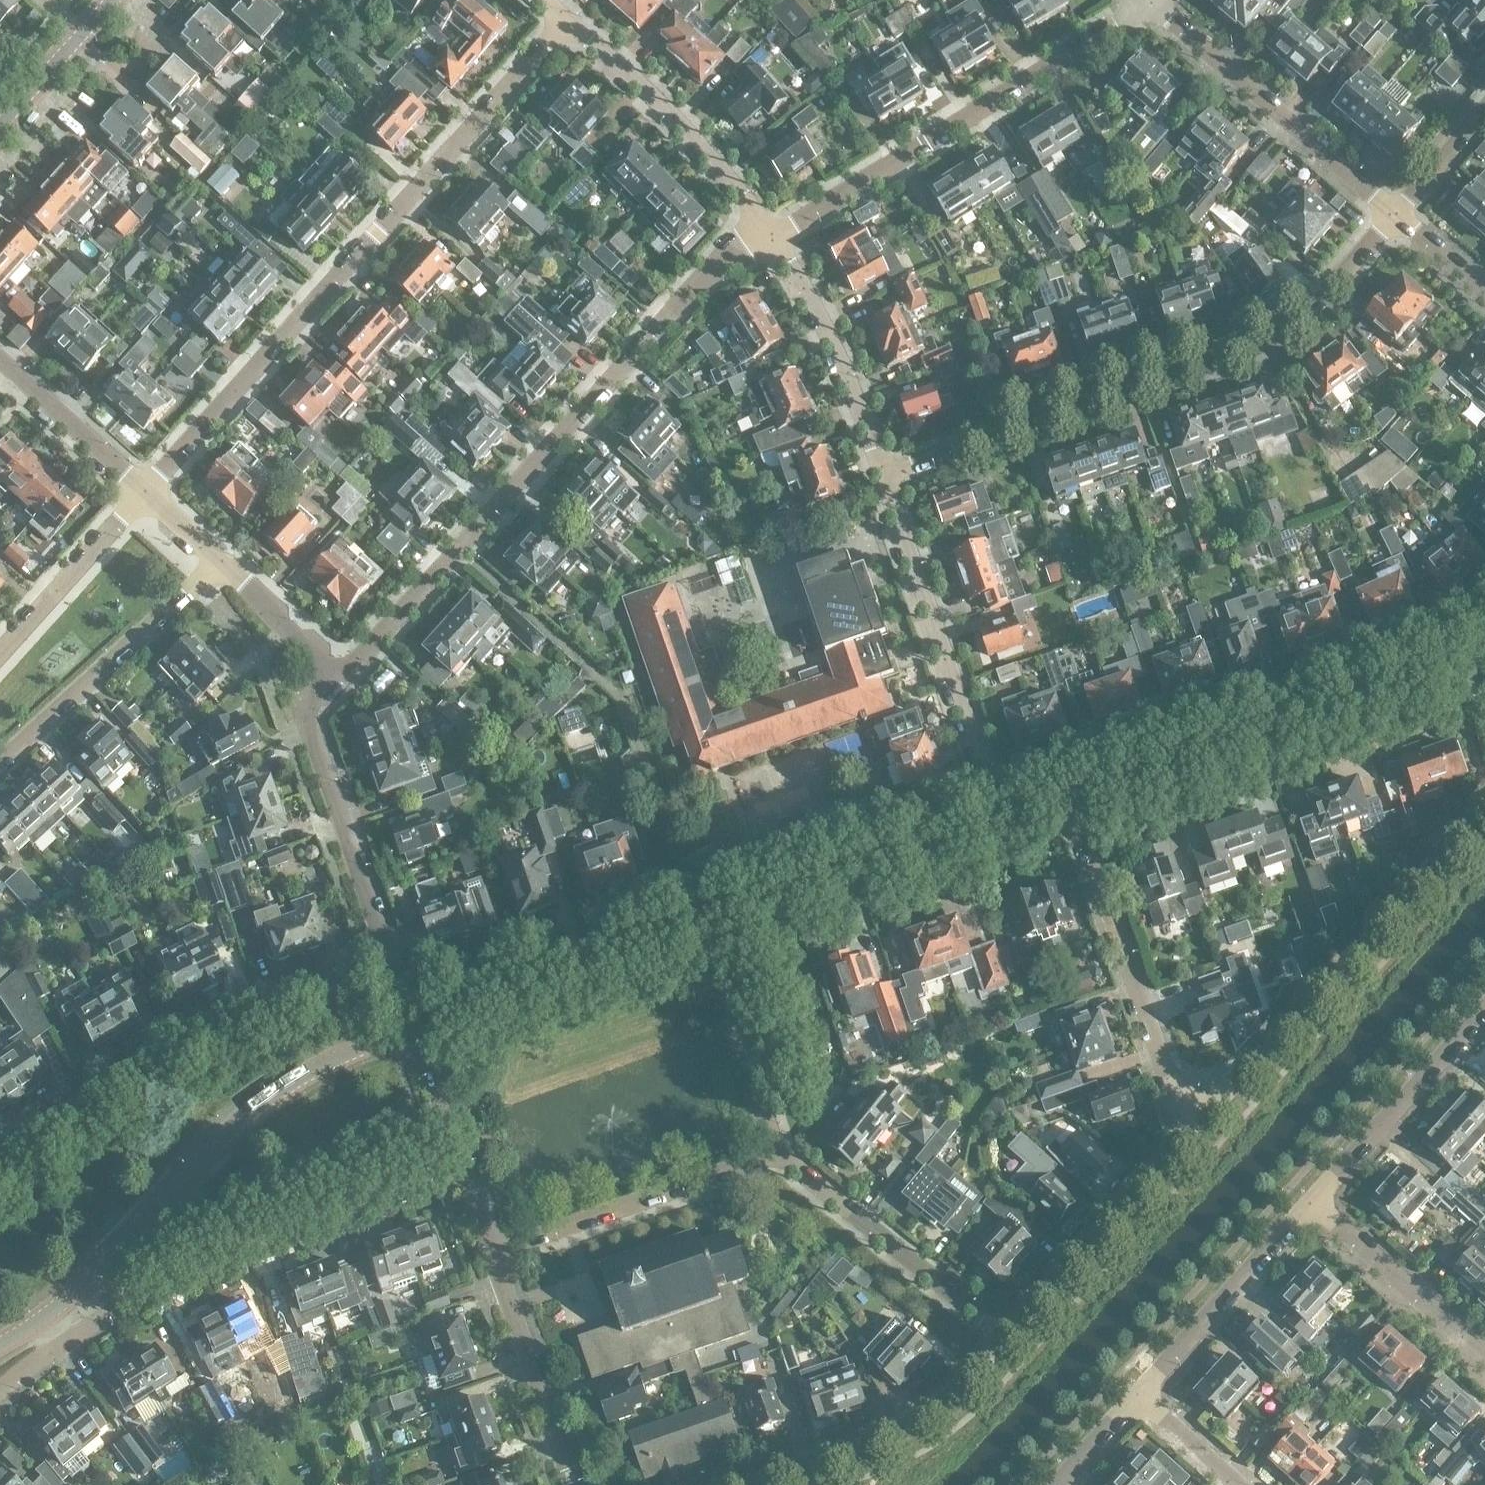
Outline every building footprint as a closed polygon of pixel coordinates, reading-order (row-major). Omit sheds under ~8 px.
[(5,17),(17,4),(12,0),(0,0),(0,13),(5,17)] [(263,0),(232,0),(254,19),(254,18),(262,25),(253,34),(259,40),(289,67),(297,58),(292,52),(268,31),(281,16),(263,0)] [(281,16),(282,16),(279,13),(279,12),(269,2),(270,0),(263,0),(281,16)] [(416,12),(427,0),(402,0),(416,12)] [(452,47),(456,50),(490,11),(478,0),(468,0),(455,14),(446,7),(429,26),(452,47)] [(621,13),(633,0),(607,0),(621,13)] [(621,13),(640,29),(663,3),(659,0),(633,0),(621,13)] [(675,14),(688,0),(671,0),(666,6),(675,14)] [(699,9),(700,8),(692,0),(688,0),(675,14),(686,24),(693,16),(699,9)] [(820,16),(805,0),(787,0),(772,13),(796,40),(820,16)] [(917,27),(906,9),(900,0),(888,0),(886,1),(895,15),(884,22),(896,40),(917,27)] [(1035,0),(999,0),(1006,12),(1012,8),(1026,31),(1047,18),(1035,0)] [(1047,18),(1068,5),(1065,0),(1035,0),(1047,18)] [(1216,5),(1214,7),(1237,26),(1238,24),(1246,31),(1259,16),(1280,34),(1310,0),(1210,0),(1216,5)] [(1462,9),(1484,29),(1484,0),(1469,0),(1462,9)] [(960,10),(966,19),(963,21),(966,25),(955,32),(975,63),(996,50),(976,17),(979,13),(972,2),(960,10)] [(1462,9),(1458,5),(1448,16),(1438,8),(1426,8),(1415,21),(1447,48),(1457,36),(1477,53),(1484,44),(1484,29),(1462,9)] [(210,8),(197,23),(233,56),(245,42),(235,33),(237,31),(210,8)] [(1378,10),(1368,19),(1379,30),(1389,21),(1378,10)] [(508,27),(490,11),(456,50),(452,47),(430,72),(404,49),(394,61),(405,70),(404,71),(427,92),(427,91),(438,101),(449,88),(452,91),(508,27)] [(326,29),(332,22),(323,14),(317,21),(326,29)] [(652,40),(683,68),(706,42),(705,40),(712,33),(693,16),(686,24),(675,14),(652,40)] [(1270,51),(1288,67),(1313,38),(1303,30),(1306,27),(1297,19),(1270,51)] [(1360,48),(1375,31),(1364,21),(1349,38),(1360,48)] [(233,56),(197,23),(183,38),(210,62),(217,53),(227,61),(231,56),(232,57),(233,56)] [(702,84),(725,58),(716,50),(728,37),(718,28),(706,42),(683,68),(702,84)] [(945,38),(942,33),(939,29),(930,35),(932,39),(931,40),(953,76),(975,63),(955,32),(945,38)] [(821,31),(808,40),(798,47),(827,80),(838,70),(819,49),(828,40),(821,31)] [(1374,60),(1389,43),(1378,33),(1363,51),(1374,60)] [(1313,38),(1288,67),(1307,83),(1335,51),(1327,44),(1324,47),(1313,38)] [(289,67),(259,40),(248,53),(272,75),(264,84),(273,92),(293,71),(289,67)] [(727,55),(739,67),(753,51),(752,51),(753,50),(741,40),(727,55)] [(385,73),(393,64),(378,50),(370,59),(385,73)] [(1452,89),(1470,69),(1453,54),(1435,75),(1452,89)] [(1128,92),(1138,101),(1165,70),(1155,61),(1151,65),(1142,57),(1116,88),(1125,96),(1128,92)] [(753,58),(734,75),(746,89),(725,108),(741,127),(762,109),(769,117),(789,100),(753,58)] [(175,59),(162,74),(212,119),(219,111),(195,89),(201,82),(175,59)] [(893,70),(883,77),(902,108),(923,95),(901,59),(891,65),(893,70)] [(1165,70),(1138,101),(1148,109),(1144,113),(1153,121),(1180,90),(1172,83),(1175,79),(1165,70)] [(392,84),(402,93),(391,105),(387,101),(381,107),(410,134),(427,116),(415,105),(427,92),(404,71),(392,84)] [(880,72),(869,79),(867,80),(862,71),(847,80),(866,110),(872,107),(881,121),(902,108),(883,77),(880,72)] [(212,119),(162,74),(148,89),(175,112),(189,127),(183,134),(214,161),(233,140),(212,120),(212,119)] [(1353,122),(1355,123),(1380,95),(1369,86),(1372,82),(1364,74),(1335,107),(1345,115),(1343,117),(1352,124),(1353,122)] [(255,114),(271,97),(253,80),(237,98),(255,114)] [(551,129),(556,133),(588,98),(569,81),(544,109),(555,119),(552,123),(555,125),(551,129)] [(1380,95),(1355,123),(1364,131),(1362,133),(1372,142),(1398,111),(1389,102),(1392,99),(1383,91),(1380,95)] [(606,114),(588,98),(556,133),(577,152),(583,145),(581,143),(606,114)] [(129,99),(115,114),(153,148),(161,141),(149,130),(155,122),(129,99)] [(338,125),(346,116),(331,102),(323,111),(338,125)] [(247,123),(254,116),(240,104),(233,111),(247,123)] [(410,134),(381,107),(374,114),(379,118),(368,130),(394,153),(410,134)] [(1063,107),(1042,120),(1062,152),(1073,145),(1076,150),(1085,144),(1063,107)] [(806,130),(820,120),(812,110),(795,123),(802,133),(768,159),(777,170),(774,171),(784,183),(815,159),(806,148),(814,141),(806,130)] [(1398,111),(1372,142),(1381,150),(1383,148),(1393,157),(1425,119),(1416,112),(1409,120),(1398,111)] [(258,113),(248,124),(260,135),(270,124),(258,113)] [(1212,113),(1176,154),(1184,161),(1188,156),(1199,166),(1203,162),(1231,129),(1212,113)] [(153,148),(115,114),(101,129),(128,153),(136,144),(138,146),(143,151),(142,152),(151,160),(158,153),(153,148)] [(338,143),(347,134),(325,115),(318,124),(338,143)] [(1062,152),(1042,120),(1021,133),(1044,169),(1053,164),(1051,159),(1062,152)] [(535,155),(550,137),(546,133),(539,133),(535,137),(526,129),(517,138),(535,155)] [(1203,162),(1199,166),(1197,169),(1208,178),(1214,171),(1221,178),(1249,145),(1231,129),(1203,162)] [(214,161),(183,134),(182,134),(184,135),(172,148),(201,175),(214,161)] [(88,144),(72,161),(97,183),(112,166),(88,144)] [(492,165),(509,181),(527,161),(510,145),(492,165)] [(587,173),(599,159),(583,145),(577,152),(571,158),(587,173)] [(368,180),(342,157),(333,148),(317,167),(353,200),(362,190),(361,188),(368,180)] [(616,189),(623,196),(653,165),(635,148),(610,173),(621,185),(616,189)] [(993,150),(972,163),(994,199),(995,199),(992,195),(1003,188),(1006,192),(1016,186),(993,150)] [(1168,160),(1167,159),(1157,150),(1142,168),(1153,177),(1168,160)] [(1257,182),(1274,163),(1263,154),(1246,173),(1257,182)] [(1110,182),(1121,175),(1109,155),(1097,162),(1110,182)] [(97,183),(72,161),(57,178),(95,212),(109,196),(97,183)] [(994,199),(972,163),(951,176),(971,208),(982,201),(985,205),(994,199)] [(653,165),(623,196),(629,202),(633,198),(644,208),(670,182),(653,165)] [(229,192),(240,181),(225,167),(215,177),(229,192)] [(290,187),(296,180),(280,167),(275,173),(283,179),(282,180),(290,187)] [(353,200),(317,167),(301,184),(336,216),(343,208),(344,209),(353,200)] [(1047,174),(1033,183),(1059,225),(1073,216),(1047,174)] [(971,208),(951,176),(930,190),(952,225),(962,219),(960,215),(971,208)] [(95,212),(57,178),(42,195),(72,222),(78,227),(93,211),(94,212),(95,212)] [(1471,228),(1484,213),(1484,183),(1482,180),(1455,211),(1463,218),(1462,220),(1471,228)] [(574,209),(592,191),(582,181),(564,199),(574,209)] [(480,182),(464,200),(496,229),(506,218),(501,213),(508,206),(480,182)] [(670,182),(644,208),(655,219),(650,223),(657,229),(687,199),(670,182)] [(1183,217),(1192,224),(1197,229),(1211,212),(1240,237),(1249,227),(1261,238),(1270,227),(1251,210),(1242,220),(1220,201),(1227,193),(1214,182),(1205,193),(1202,190),(1189,206),(1191,208),(1183,217)] [(1019,191),(1050,240),(1063,232),(1059,225),(1033,183),(1019,191)] [(336,216),(301,184),(300,185),(309,194),(295,210),(322,235),(331,225),(330,223),(336,216)] [(1307,192),(1291,210),(1321,236),(1336,217),(1307,192)] [(72,222),(42,195),(26,212),(51,234),(60,224),(66,229),(72,222)] [(687,199),(657,229),(663,236),(667,232),(678,242),(678,243),(695,226),(704,217),(687,199)] [(496,229),(464,200),(447,219),(480,248),(486,240),(491,245),(501,234),(496,229)] [(322,235),(295,210),(286,202),(269,220),(266,217),(254,230),(269,243),(281,230),(305,252),(312,244),(313,244),(322,235)] [(98,215),(111,227),(97,244),(91,238),(70,262),(70,263),(50,286),(52,289),(40,302),(55,315),(68,302),(86,282),(96,292),(112,275),(110,274),(122,260),(114,252),(133,231),(135,232),(142,225),(149,216),(135,203),(127,211),(128,212),(121,219),(120,218),(119,219),(105,207),(98,215)] [(862,227),(880,215),(874,204),(854,215),(862,227)] [(543,233),(553,223),(535,206),(525,217),(543,233)] [(1305,254),(1321,236),(1291,210),(1275,228),(1305,254)] [(169,236),(180,223),(168,212),(157,225),(169,236)] [(278,282),(272,276),(275,272),(264,262),(271,254),(227,213),(218,223),(247,250),(238,260),(242,264),(235,271),(264,297),(278,282)] [(1471,228),(1481,236),(1482,235),(1484,237),(1484,213),(1471,228)] [(0,241),(0,242),(24,264),(40,246),(15,224),(0,241)] [(685,257),(706,236),(695,226),(678,243),(678,242),(674,246),(685,257)] [(1171,228),(1162,231),(1166,243),(1175,240),(1171,228)] [(830,248),(843,270),(885,245),(882,241),(877,244),(875,241),(871,243),(863,229),(830,248)] [(945,229),(933,236),(948,260),(960,253),(945,229)] [(160,234),(150,244),(163,256),(173,245),(160,234)] [(1079,235),(1068,242),(1076,255),(1087,248),(1079,235)] [(595,257),(605,248),(595,238),(586,248),(595,257)] [(1052,249),(1060,264),(1060,265),(1076,257),(1068,242),(1068,241),(1052,249)] [(0,242),(0,273),(17,288),(32,272),(24,264),(0,242)] [(1135,277),(1148,273),(1138,242),(1125,246),(1135,277)] [(888,244),(885,245),(843,270),(855,292),(886,274),(893,288),(896,286),(908,279),(888,244)] [(426,245),(410,263),(437,287),(454,269),(426,245)] [(604,265),(613,255),(605,248),(595,257),(604,265)] [(1255,248),(1247,253),(1243,248),(1227,259),(1234,269),(1239,266),(1260,296),(1281,281),(1260,251),(1258,252),(1255,248)] [(1120,282),(1134,277),(1127,256),(1113,261),(1120,282)] [(606,274),(588,257),(579,267),(597,283),(606,274)] [(474,287),(484,275),(478,270),(466,260),(457,271),(474,287)] [(478,270),(484,275),(496,286),(497,286),(506,294),(518,280),(508,272),(505,275),(488,260),(478,270)] [(437,287),(410,263),(393,282),(421,306),(437,287)] [(622,264),(613,273),(631,289),(640,281),(622,264)] [(1060,264),(1045,269),(1034,273),(1039,287),(1046,307),(1058,303),(1072,299),(1065,279),(1060,265),(1060,264)] [(1179,276),(1183,288),(1194,322),(1217,314),(1212,298),(1223,294),(1221,289),(1219,284),(1217,285),(1215,278),(1213,278),(1209,269),(1208,267),(1179,276)] [(966,279),(970,292),(1002,282),(997,268),(966,279)] [(264,297),(235,271),(229,278),(225,275),(217,283),(250,313),(264,297)] [(0,273),(0,293),(13,305),(24,294),(17,288),(0,273)] [(922,293),(915,276),(908,279),(896,286),(904,302),(903,302),(905,306),(871,322),(876,333),(873,335),(878,346),(915,329),(908,315),(919,310),(914,297),(922,293)] [(1393,285),(1383,296),(1423,331),(1433,318),(1434,319),(1442,310),(1424,294),(1423,296),(1403,278),(1396,286),(1393,285)] [(250,313),(217,283),(210,291),(214,294),(208,302),(237,328),(250,313)] [(579,293),(573,300),(602,326),(619,308),(593,286),(583,297),(579,293)] [(1171,330),(1194,322),(1183,288),(1169,292),(1167,286),(1157,289),(1171,330)] [(530,318),(538,309),(513,287),(505,296),(530,318)] [(169,315),(176,307),(173,305),(174,304),(158,289),(147,301),(161,315),(164,313),(165,314),(166,312),(169,315)] [(37,306),(24,294),(13,305),(10,309),(24,322),(23,323),(35,334),(51,317),(38,305),(37,306)] [(978,324),(991,320),(982,294),(969,298),(978,324)] [(530,318),(505,296),(498,304),(523,326),(530,318)] [(1423,331),(1383,296),(1366,316),(1406,351),(1423,332),(1422,331),(1423,331)] [(732,325),(740,337),(771,318),(758,297),(723,317),(729,327),(732,325)] [(602,326),(573,300),(567,307),(571,311),(561,322),(586,345),(602,326)] [(223,344),(237,328),(208,302),(201,309),(197,305),(190,314),(223,344)] [(383,316),(371,305),(354,324),(381,348),(395,332),(398,335),(409,322),(391,306),(383,316)] [(1104,308),(1106,313),(1118,348),(1141,340),(1129,305),(1116,309),(1114,305),(1104,308)] [(52,342),(69,358),(96,329),(87,321),(92,316),(83,307),(52,342)] [(141,333),(156,317),(146,308),(131,324),(141,333)] [(1092,312),(1090,313),(1088,308),(1079,312),(1094,356),(1118,348),(1106,313),(1094,317),(1092,312)] [(422,310),(411,320),(427,335),(429,336),(439,325),(422,310)] [(109,398),(128,415),(156,384),(136,366),(146,355),(144,353),(169,325),(158,316),(131,346),(118,361),(131,374),(109,398)] [(771,318),(740,337),(752,359),(784,340),(771,318)] [(1042,334),(1027,339),(1039,374),(1063,365),(1051,331),(1056,330),(1052,318),(1038,323),(1042,334)] [(381,348),(354,324),(338,342),(373,374),(381,366),(372,358),(381,348)] [(96,329),(69,358),(87,375),(119,340),(110,332),(105,338),(96,329)] [(915,329),(878,346),(883,357),(886,355),(891,367),(925,352),(926,356),(921,359),(927,372),(944,365),(945,366),(954,362),(953,360),(956,359),(950,345),(938,351),(932,338),(921,343),(915,329)] [(1016,382),(1039,374),(1027,339),(1013,344),(1009,333),(996,337),(1000,349),(1004,348),(1016,382)] [(710,359),(721,351),(708,334),(697,342),(710,359)] [(206,357),(187,341),(179,350),(182,353),(178,358),(187,366),(192,361),(197,366),(206,357)] [(1345,341),(1324,357),(1353,397),(1374,381),(1345,341)] [(535,343),(530,349),(523,342),(511,355),(522,365),(548,387),(564,369),(535,343)] [(1386,367),(1392,361),(1400,353),(1391,345),(1383,353),(1383,352),(1377,358),(1386,367)] [(1460,374),(1457,372),(1455,374),(1445,365),(1430,382),(1442,393),(1450,383),(1470,400),(1484,383),(1484,350),(1483,348),(1460,374)] [(1353,397),(1324,357),(1303,372),(1318,392),(1314,395),(1314,398),(1319,405),(1322,406),(1326,403),(1332,412),(1353,397)] [(512,376),(508,373),(495,361),(478,379),(508,407),(519,395),(531,406),(548,387),(522,365),(512,376)] [(944,383),(968,374),(963,361),(939,369),(944,383)] [(796,371),(762,386),(755,370),(737,378),(732,364),(711,373),(717,386),(728,381),(736,398),(754,391),(762,412),(806,393),(796,371)] [(467,389),(475,380),(459,365),(450,374),(467,389)] [(316,367),(299,385),(327,411),(344,392),(316,367)] [(383,430),(387,425),(397,435),(398,434),(413,448),(428,431),(413,417),(405,425),(395,416),(358,382),(346,396),(383,430)] [(1470,400),(1484,414),(1484,383),(1470,400)] [(156,384),(128,415),(146,432),(175,401),(156,384)] [(327,411),(299,385),(282,404),(311,430),(327,411)] [(910,423),(942,412),(955,407),(951,395),(938,400),(934,387),(901,398),(910,423)] [(1269,401),(1264,388),(1241,396),(1257,439),(1257,440),(1268,436),(1269,438),(1289,431),(1278,399),(1269,401)] [(806,393),(762,412),(764,417),(769,415),(771,419),(775,417),(780,430),(815,416),(806,393)] [(1257,439),(1241,396),(1219,404),(1231,437),(1235,447),(1257,439)] [(651,401),(635,418),(667,446),(673,439),(669,435),(678,425),(651,401)] [(475,414),(465,424),(493,449),(509,430),(478,402),(471,410),(475,414)] [(1231,437),(1219,404),(1198,411),(1197,408),(1196,409),(1209,445),(1231,437)] [(1209,445),(1196,409),(1173,417),(1184,446),(1173,450),(1180,468),(1213,456),(1209,445)] [(277,439),(287,428),(269,413),(260,423),(277,439)] [(744,433),(761,426),(756,415),(739,423),(744,433)] [(667,446),(635,418),(619,436),(647,460),(656,450),(660,453),(667,446)] [(476,467),(493,449),(465,424),(455,436),(451,433),(445,439),(476,467)] [(1383,440),(1411,461),(1421,447),(1394,426),(1383,440)] [(1298,437),(1309,458),(1321,452),(1310,431),(1298,437)] [(1137,432),(1114,440),(1125,472),(1138,468),(1139,473),(1148,470),(1156,494),(1173,488),(1160,451),(1145,456),(1137,432)] [(782,434),(761,442),(765,455),(787,447),(782,434)] [(787,447),(765,455),(761,456),(762,460),(764,463),(765,466),(768,467),(770,468),(772,469),(775,469),(777,469),(779,469),(782,468),(789,489),(835,473),(827,450),(816,454),(810,439),(787,447)] [(316,440),(309,449),(319,458),(331,470),(341,478),(351,467),(351,466),(349,468),(340,460),(316,440)] [(1114,440),(1091,448),(1102,480),(1106,494),(1130,485),(1125,472),(1114,440)] [(26,457),(8,441),(0,450),(0,486),(26,457)] [(227,500),(251,473),(259,464),(241,447),(208,484),(227,500)] [(1091,448),(1069,455),(1085,501),(1106,494),(1102,480),(1091,448)] [(304,475),(319,458),(309,449),(294,466),(304,475)] [(1228,472),(1251,464),(1247,451),(1223,460),(1228,472)] [(1407,467),(1408,467),(1389,452),(1377,460),(1396,476),(1407,467)] [(1066,492),(1079,488),(1084,502),(1085,501),(1069,455),(1046,463),(1059,500),(1068,497),(1066,492)] [(0,486),(0,492),(3,495),(8,490),(19,500),(44,473),(26,457),(0,486)] [(590,464),(579,476),(612,506),(630,487),(599,460),(593,467),(590,464)] [(1390,481),(1396,476),(1377,460),(1366,467),(1386,485),(1390,481)] [(412,474),(406,481),(438,510),(455,491),(427,466),(417,478),(412,474)] [(361,476),(351,467),(341,478),(348,484),(364,499),(366,500),(375,490),(360,477),(361,476)] [(1366,467),(1357,473),(1377,491),(1386,485),(1366,467)] [(1396,476),(1390,481),(1401,496),(1420,480),(1407,467),(1396,476)] [(707,499),(716,491),(711,479),(702,471),(690,483),(707,499)] [(44,473),(19,500),(29,510),(25,515),(32,521),(61,489),(44,473)] [(270,489),(251,473),(227,500),(245,517),(270,489)] [(835,473),(789,489),(791,494),(797,492),(798,496),(802,494),(807,508),(843,495),(835,473)] [(1338,486),(1350,505),(1376,493),(1377,491),(1357,473),(1338,486)] [(1191,474),(1183,477),(1194,509),(1202,506),(1191,474)] [(619,512),(612,506),(579,476),(568,488),(571,491),(565,498),(591,522),(580,533),(598,549),(607,540),(610,537),(602,531),(619,512)] [(662,480),(654,489),(671,504),(674,506),(682,497),(662,480)] [(438,510),(406,481),(402,486),(397,482),(385,496),(394,504),(422,529),(438,510)] [(344,521),(364,499),(348,484),(337,495),(342,500),(332,511),(344,521)] [(1451,484),(1441,496),(1433,505),(1446,516),(1444,518),(1459,532),(1469,521),(1463,516),(1473,504),(1451,484)] [(972,495),(978,493),(976,485),(936,499),(945,523),(978,512),(972,495)] [(61,489),(32,521),(28,525),(46,542),(79,506),(61,489)] [(671,505),(671,504),(654,489),(645,500),(662,515),(662,514),(671,505)] [(314,529),(313,529),(324,518),(295,492),(260,530),(289,556),(314,529)] [(372,506),(366,500),(364,499),(344,521),(352,528),(372,506)] [(956,554),(964,577),(996,567),(991,552),(1000,549),(996,536),(1011,531),(1007,519),(998,522),(997,521),(1022,512),(1019,502),(999,509),(994,511),(977,517),(981,528),(986,526),(991,542),(956,554)] [(674,506),(671,504),(671,505),(662,514),(671,522),(680,512),(674,506)] [(796,511),(765,522),(770,538),(801,527),(796,511)] [(1060,552),(1072,548),(1064,523),(1051,528),(1060,552)] [(542,524),(525,542),(565,578),(582,559),(542,524)] [(397,559),(412,543),(392,525),(377,542),(397,559)] [(1393,560),(1373,569),(1380,586),(1394,617),(1415,607),(1408,591),(1416,588),(1404,561),(1403,561),(1402,560),(1407,558),(1392,527),(1380,533),(1393,560)] [(704,557),(714,546),(700,533),(690,544),(704,557)] [(1437,540),(1466,576),(1484,561),(1484,560),(1464,534),(1454,542),(1446,533),(1437,540)] [(317,565),(321,569),(313,578),(331,595),(361,562),(349,551),(351,547),(341,539),(317,565)] [(625,573),(634,563),(607,540),(598,549),(590,558),(607,574),(616,564),(625,573)] [(1466,576),(1437,540),(1428,547),(1436,557),(1425,565),(1447,592),(1466,576)] [(1415,541),(1403,547),(1412,566),(1425,560),(1415,541)] [(565,578),(525,542),(508,561),(548,597),(565,578)] [(21,571),(30,560),(12,545),(3,555),(21,571)] [(1341,550),(1328,556),(1335,572),(1337,576),(1340,583),(1353,578),(1341,550)] [(671,584),(627,599),(678,748),(687,745),(702,787),(718,781),(716,775),(719,774),(718,771),(733,765),(732,763),(743,759),(861,719),(862,721),(894,710),(883,678),(895,674),(882,636),(887,635),(864,567),(853,571),(847,556),(799,573),(834,675),(736,709),(715,648),(699,654),(676,588),(672,589),(671,584)] [(1013,561),(996,567),(964,577),(972,601),(986,596),(991,611),(1026,599),(1013,561)] [(361,562),(331,595),(350,612),(374,584),(367,578),(373,572),(361,562)] [(1109,570),(1115,588),(1129,584),(1126,572),(1123,573),(1121,566),(1109,570)] [(1263,630),(1259,621),(1265,619),(1254,589),(1249,591),(1242,572),(1218,581),(1238,637),(1223,643),(1234,675),(1262,665),(1251,634),(1263,630)] [(1326,588),(1301,597),(1306,611),(1318,646),(1345,636),(1333,602),(1331,603),(1329,597),(1343,593),(1337,576),(1335,572),(1322,576),(1326,588)] [(1373,626),(1394,617),(1380,586),(1368,591),(1367,589),(1358,593),(1373,626)] [(1301,597),(1277,605),(1273,593),(1259,598),(1256,589),(1254,589),(1265,619),(1266,618),(1266,619),(1271,617),(1279,639),(1286,637),(1292,655),(1318,646),(1306,611),(1301,597)] [(617,628),(613,615),(606,594),(585,601),(593,622),(600,619),(604,632),(617,628)] [(475,596),(458,614),(498,650),(507,640),(512,635),(534,655),(546,640),(515,611),(505,623),(475,596)] [(1025,645),(1020,630),(1029,627),(1025,614),(1039,609),(1034,596),(1026,599),(991,611),(992,611),(1013,604),(1017,615),(1014,616),(1015,621),(982,632),(991,656),(1025,645)] [(1198,641),(1177,649),(1191,689),(1215,681),(1210,669),(1223,665),(1201,604),(1187,609),(1198,641)] [(498,650),(458,614),(443,632),(474,660),(480,666),(495,649),(498,651),(498,650)] [(1104,670),(1109,683),(1120,714),(1141,707),(1135,690),(1140,688),(1137,681),(1148,677),(1142,657),(1156,652),(1145,623),(1131,628),(1133,634),(1120,638),(1128,661),(1104,670)] [(474,660),(443,632),(426,650),(436,658),(422,674),(440,689),(453,674),(454,674),(464,663),(468,666),(474,660)] [(170,673),(180,683),(210,655),(196,640),(193,643),(189,639),(159,667),(167,676),(170,673)] [(1120,714),(1109,683),(1098,687),(1093,673),(1080,678),(1072,655),(1071,655),(1068,646),(1055,651),(1056,653),(1069,690),(1068,690),(1070,698),(1088,692),(1098,722),(1120,714)] [(1168,697),(1191,689),(1177,649),(1154,657),(1168,697)] [(1056,653),(1042,658),(1055,695),(1068,690),(1069,690),(1056,653)] [(210,655),(180,683),(189,693),(186,697),(194,705),(225,677),(221,673),(224,670),(210,655)] [(1001,685),(1022,678),(1018,664),(997,671),(1001,685)] [(632,672),(623,675),(626,685),(635,682),(632,672)] [(569,704),(587,687),(580,678),(561,696),(569,704)] [(458,705),(475,720),(487,729),(489,726),(477,717),(485,707),(469,693),(458,705)] [(1044,741),(1030,702),(1028,694),(1004,703),(1020,749),(1044,741)] [(1056,699),(1044,703),(1042,698),(1030,702),(1044,741),(1067,733),(1056,699)] [(473,723),(446,699),(436,709),(461,731),(463,737),(476,732),(473,723)] [(137,721),(143,715),(134,706),(128,711),(121,704),(111,714),(127,731),(138,721),(137,721)] [(358,722),(367,747),(406,734),(401,719),(406,718),(402,707),(358,722)] [(197,743),(203,755),(209,767),(220,762),(257,743),(245,721),(239,724),(236,717),(226,722),(225,721),(212,728),(215,734),(197,743)] [(538,718),(534,722),(531,719),(514,736),(526,749),(547,727),(538,718)] [(174,746),(191,730),(181,720),(164,735),(174,746)] [(91,727),(80,737),(82,739),(79,742),(87,751),(77,761),(104,790),(115,780),(110,775),(130,758),(99,724),(93,729),(91,727)] [(939,775),(935,763),(938,762),(934,748),(930,749),(926,737),(923,738),(918,725),(890,735),(907,786),(910,785),(912,789),(923,785),(921,781),(939,775)] [(406,734),(367,747),(375,771),(414,757),(406,734)] [(1411,777),(1398,781),(1385,786),(1391,803),(1394,802),(1404,833),(1418,828),(1408,800),(1417,797),(1418,800),(1430,796),(1432,801),(1444,797),(1440,784),(1465,776),(1455,746),(1422,757),(1420,751),(1404,756),(1411,777)] [(414,757),(375,771),(383,795),(422,782),(414,757)] [(52,766),(35,782),(59,810),(67,818),(84,802),(113,833),(125,822),(87,780),(74,791),(52,766)] [(153,795),(165,787),(151,767),(139,775),(153,795)] [(404,855),(405,854),(409,865),(427,859),(423,848),(438,843),(433,828),(438,826),(457,815),(450,794),(468,787),(463,774),(442,782),(447,794),(424,802),(430,817),(395,829),(404,855)] [(185,801),(203,790),(195,776),(166,794),(170,806),(183,799),(185,801)] [(238,805),(242,817),(277,804),(269,781),(228,795),(233,807),(238,805)] [(1357,781),(1334,789),(1346,825),(1360,820),(1365,834),(1375,831),(1379,841),(1391,837),(1378,799),(1365,804),(1357,781)] [(59,810),(35,782),(18,798),(42,825),(59,810)] [(1346,825),(1334,789),(1310,798),(1317,820),(1305,825),(1317,862),(1340,855),(1332,830),(1346,825)] [(191,810),(209,800),(203,790),(185,801),(191,810)] [(42,825),(18,798),(0,813),(25,841),(42,825)] [(277,804),(242,817),(246,830),(241,831),(245,842),(285,828),(277,804)] [(528,814),(529,815),(506,823),(510,833),(532,826),(536,837),(550,831),(554,841),(567,837),(557,809),(544,813),(543,808),(528,814)] [(0,813),(0,814),(0,849),(7,857),(25,841),(0,813)] [(1258,816),(1234,824),(1245,858),(1259,853),(1263,864),(1277,860),(1280,869),(1293,865),(1286,843),(1269,848),(1258,816)] [(1231,862),(1245,858),(1234,824),(1210,832),(1221,865),(1205,871),(1212,892),(1224,888),(1221,879),(1236,874),(1231,862)] [(1404,833),(1395,836),(1399,851),(1409,848),(1404,833)] [(623,835),(600,842),(615,888),(638,880),(626,842),(625,843),(623,835)] [(591,896),(615,888),(600,842),(576,850),(579,858),(578,858),(591,896)] [(290,862),(285,847),(264,855),(269,869),(290,862)] [(1156,920),(1157,919),(1159,928),(1188,917),(1189,919),(1207,913),(1197,884),(1183,889),(1169,847),(1143,856),(1149,872),(1138,876),(1142,888),(1144,887),(1156,920)] [(467,877),(483,871),(475,849),(459,854),(467,877)] [(92,878),(109,862),(99,852),(82,867),(89,875),(92,878)] [(215,871),(232,865),(228,852),(207,859),(212,872),(213,872),(215,871)] [(524,917),(556,906),(547,879),(550,878),(545,864),(541,866),(537,854),(506,864),(524,917)] [(238,863),(232,865),(215,871),(223,895),(246,888),(238,863)] [(417,886),(438,878),(433,864),(411,871),(417,886)] [(1307,872),(1315,895),(1326,891),(1318,868),(1307,872)] [(25,898),(36,888),(20,871),(9,881),(25,898)] [(225,905),(217,883),(213,872),(212,872),(199,876),(200,880),(193,882),(201,907),(208,905),(210,909),(225,905)] [(77,896),(84,889),(74,878),(67,885),(77,896)] [(1059,887),(1036,895),(1052,941),(1057,939),(1055,933),(1059,932),(1057,928),(1072,923),(1059,887)] [(478,894),(461,900),(459,895),(447,899),(449,904),(446,905),(457,937),(458,939),(483,931),(475,909),(482,906),(478,894)] [(1052,941),(1036,895),(1012,903),(1025,939),(1040,934),(1041,938),(1044,937),(1045,943),(1052,941)] [(294,913),(286,916),(300,955),(323,946),(322,944),(325,941),(326,937),(325,935),(324,932),(321,931),(318,931),(312,913),(317,911),(313,898),(292,906),(294,913)] [(1333,901),(1318,905),(1326,929),(1341,923),(1333,901)] [(433,946),(457,937),(446,905),(431,910),(429,903),(419,906),(433,946)] [(125,952),(110,925),(103,912),(89,920),(101,941),(103,940),(113,959),(125,952)] [(265,930),(271,947),(268,949),(267,953),(267,956),(269,959),(272,960),(275,960),(276,963),(300,955),(286,916),(278,919),(275,912),(254,919),(259,932),(265,930)] [(122,918),(110,925),(125,952),(137,945),(126,926),(122,918)] [(943,929),(935,931),(951,977),(951,978),(978,968),(987,993),(1010,985),(997,946),(971,955),(959,919),(942,925),(943,929)] [(1230,946),(1253,938),(1248,923),(1225,931),(1230,946)] [(223,979),(211,956),(222,950),(212,930),(191,940),(196,949),(184,955),(201,990),(223,979)] [(910,936),(921,970),(903,977),(905,981),(894,985),(906,1020),(920,1016),(914,999),(926,995),(923,986),(925,985),(951,977),(935,931),(927,934),(925,931),(910,936)] [(1219,952),(1230,948),(1224,931),(1213,934),(1219,952)] [(1015,967),(1029,962),(1021,939),(1006,943),(1015,967)] [(8,964),(11,961),(2,946),(0,948),(0,984),(15,971),(8,964)] [(179,946),(168,952),(157,957),(179,1001),(201,990),(184,955),(179,946)] [(851,1005),(862,1001),(874,997),(890,1045),(913,1038),(906,1020),(894,985),(880,990),(870,961),(864,963),(860,953),(833,963),(845,997),(847,996),(851,1005)] [(20,968),(37,1002),(50,995),(40,975),(39,975),(33,961),(20,968)] [(37,1002),(20,968),(0,987),(0,1001),(29,1044),(51,1029),(37,1002)] [(1069,988),(1092,980),(1087,968),(1065,976),(1069,988)] [(1234,989),(1246,985),(1242,972),(1222,979),(1226,993),(1197,1003),(1199,1007),(1188,1011),(1196,1035),(1201,1033),(1205,1044),(1218,1040),(1216,1033),(1229,1029),(1227,1024),(1233,1023),(1227,1005),(1235,1003),(1233,996),(1237,995),(1234,989)] [(137,1024),(125,1004),(139,996),(125,973),(101,987),(107,997),(96,1003),(116,1036),(137,1024)] [(831,986),(827,975),(817,978),(821,989),(831,986)] [(116,1036),(96,1003),(86,1009),(72,985),(50,998),(70,1033),(81,1026),(95,1048),(116,1036)] [(1063,1025),(1071,1048),(1108,1035),(1100,1012),(1063,1025)] [(1019,1037),(1044,1029),(1039,1016),(1015,1024),(1019,1037)] [(1108,1035),(1071,1048),(1079,1072),(1116,1058),(1108,1035)] [(0,1059),(0,1065),(22,1097),(44,1082),(40,1075),(44,1073),(31,1053),(27,1056),(19,1046),(0,1059)] [(0,1112),(22,1097),(0,1065),(0,1111),(0,1112)] [(1042,1102),(1065,1094),(1061,1081),(1038,1089),(1042,1102)] [(875,1090),(861,1108),(889,1131),(907,1109),(901,1105),(908,1096),(894,1085),(884,1097),(875,1090)] [(1099,1123),(1134,1110),(1126,1085),(1086,1099),(1089,1108),(1094,1106),(1099,1123)] [(1078,1089),(1065,1094),(1042,1102),(1046,1114),(1083,1101),(1078,1089)] [(1457,1109),(1484,1134),(1484,1102),(1473,1091),(1457,1109)] [(861,1108),(846,1127),(881,1155),(886,1148),(880,1142),(889,1131),(861,1108)] [(1457,1109),(1441,1126),(1470,1153),(1484,1137),(1484,1134),(1457,1109)] [(938,1131),(926,1147),(915,1160),(930,1172),(910,1195),(916,1200),(911,1207),(924,1217),(950,1187),(941,1179),(953,1165),(941,1154),(949,1144),(948,1143),(962,1125),(951,1116),(938,1131)] [(911,1134),(920,1142),(932,1127),(923,1119),(911,1134)] [(1470,1153),(1441,1126),(1425,1144),(1454,1171),(1470,1153)] [(874,1163),(881,1155),(846,1127),(842,1131),(840,1129),(828,1143),(860,1168),(868,1158),(874,1163)] [(932,1127),(920,1142),(926,1147),(938,1131),(932,1127)] [(1056,1141),(1047,1151),(1071,1176),(1079,1168),(1095,1183),(1112,1165),(1080,1134),(1065,1150),(1056,1141)] [(1066,1189),(1050,1175),(1057,1168),(1025,1138),(1015,1149),(1038,1170),(1023,1187),(1061,1222),(1079,1202),(1073,1197),(1075,1195),(1067,1188),(1066,1189)] [(982,1174),(996,1171),(990,1146),(977,1149),(982,1174)] [(890,1179),(903,1163),(895,1156),(882,1172),(890,1179)] [(1405,1166),(1389,1183),(1419,1210),(1434,1193),(1405,1166)] [(1419,1210),(1389,1183),(1373,1201),(1403,1228),(1419,1210)] [(950,1187),(924,1217),(938,1228),(943,1222),(949,1227),(968,1204),(977,1212),(984,1203),(992,1194),(983,1186),(977,1193),(966,1184),(958,1193),(950,1187)] [(995,1241),(1022,1265),(1038,1247),(1034,1243),(1039,1236),(1028,1225),(1036,1215),(999,1185),(992,1194),(984,1203),(1004,1222),(1000,1227),(1005,1231),(995,1241)] [(1484,1219),(1484,1201),(1471,1188),(1462,1198),(1484,1219)] [(1465,1217),(1478,1228),(1484,1220),(1484,1219),(1462,1198),(1453,1190),(1445,1199),(1465,1217)] [(427,1226),(403,1235),(415,1269),(420,1268),(423,1276),(442,1269),(427,1226)] [(700,1234),(620,1262),(601,1268),(614,1304),(625,1335),(633,1332),(646,1370),(603,1385),(606,1393),(601,1394),(611,1424),(635,1416),(633,1410),(649,1405),(642,1386),(685,1371),(680,1357),(661,1364),(648,1327),(723,1301),(719,1291),(751,1280),(736,1234),(704,1245),(700,1234)] [(1444,1265),(1461,1248),(1445,1234),(1440,1240),(1445,1245),(1435,1257),(1444,1265)] [(379,1245),(367,1249),(383,1295),(419,1282),(415,1269),(403,1235),(378,1243),(379,1245)] [(981,1248),(975,1255),(979,1258),(979,1259),(1006,1283),(1012,1276),(1013,1277),(1021,1269),(1020,1267),(1022,1265),(995,1241),(985,1252),(981,1248)] [(1473,1251),(1455,1271),(1464,1279),(1461,1283),(1471,1292),(1474,1288),(1476,1289),(1484,1279),(1484,1245),(1481,1242),(1473,1251)] [(823,1270),(842,1285),(851,1274),(868,1288),(875,1279),(839,1250),(823,1270)] [(337,1301),(341,1312),(358,1305),(360,1311),(359,1312),(367,1334),(381,1328),(373,1306),(367,1289),(357,1293),(347,1267),(336,1271),(333,1264),(335,1263),(334,1262),(333,1262),(332,1262),(324,1265),(322,1261),(309,1267),(324,1306),(337,1301)] [(1314,1264),(1297,1282),(1333,1315),(1340,1307),(1333,1301),(1343,1290),(1314,1264)] [(324,1306),(309,1267),(295,1272),(296,1276),(288,1279),(292,1291),(284,1295),(289,1308),(298,1305),(300,1310),(294,1313),(300,1329),(314,1323),(314,1322),(328,1316),(324,1306)] [(1476,1289),(1484,1298),(1484,1279),(1476,1289)] [(1333,1315),(1297,1282),(1281,1301),(1309,1326),(1325,1309),(1332,1315),(1333,1315)] [(428,1313),(450,1306),(445,1291),(422,1299),(428,1313)] [(872,1321),(880,1311),(863,1297),(854,1307),(872,1321)] [(242,1303),(240,1304),(237,1301),(233,1300),(229,1302),(227,1306),(228,1310),(220,1314),(238,1349),(260,1338),(242,1303)] [(382,1303),(373,1306),(381,1328),(390,1325),(382,1303)] [(673,1348),(725,1330),(722,1322),(723,1322),(720,1313),(667,1331),(670,1341),(671,1340),(673,1348)] [(1361,1341),(1377,1323),(1367,1313),(1351,1331),(1361,1341)] [(220,1314),(211,1318),(208,1315),(204,1315),(201,1316),(199,1320),(199,1324),(198,1324),(199,1325),(187,1331),(202,1362),(204,1361),(213,1379),(218,1377),(220,1380),(237,1371),(233,1363),(242,1358),(237,1349),(238,1349),(220,1314)] [(849,1343),(859,1337),(846,1318),(836,1324),(849,1343)] [(1246,1339),(1249,1342),(1241,1350),(1277,1382),(1283,1375),(1287,1377),(1303,1359),(1326,1380),(1336,1369),(1345,1359),(1326,1342),(1317,1352),(1299,1336),(1292,1345),(1263,1320),(1246,1339)] [(428,1343),(433,1356),(472,1343),(465,1322),(459,1324),(458,1321),(425,1333),(415,1337),(418,1347),(428,1343)] [(849,1343),(836,1324),(825,1332),(838,1350),(849,1343)] [(893,1335),(887,1343),(917,1370),(933,1352),(907,1328),(897,1339),(893,1335)] [(788,1373),(801,1368),(788,1331),(775,1335),(788,1373)] [(1372,1365),(1383,1375),(1408,1347),(1389,1331),(1362,1361),(1369,1368),(1372,1365)] [(299,1401),(326,1392),(309,1338),(298,1342),(296,1335),(264,1345),(274,1376),(289,1371),(299,1401)] [(472,1343),(433,1356),(445,1391),(475,1381),(474,1379),(472,1380),(468,1371),(475,1368),(474,1366),(479,1364),(472,1343)] [(744,1362),(763,1356),(759,1343),(740,1348),(744,1362)] [(917,1370),(887,1343),(880,1349),(884,1353),(874,1364),(901,1388),(917,1370)] [(816,1363),(823,1358),(814,1345),(807,1349),(816,1363)] [(156,1349),(154,1350),(151,1347),(147,1347),(143,1349),(142,1353),(143,1357),(135,1361),(156,1395),(161,1404),(170,1398),(188,1387),(183,1377),(176,1381),(156,1349)] [(1408,1347),(1383,1375),(1394,1385),(1391,1387),(1399,1394),(1426,1364),(1408,1347)] [(1230,1356),(1214,1374),(1245,1403),(1261,1385),(1230,1356)] [(1331,1396),(1355,1369),(1345,1360),(1321,1387),(1331,1396)] [(156,1395),(135,1361),(126,1367),(123,1364),(119,1364),(116,1366),(115,1370),(115,1373),(114,1374),(115,1376),(107,1382),(132,1422),(161,1404),(156,1395)] [(722,1378),(737,1374),(734,1364),(719,1368),(722,1378)] [(839,1370),(830,1373),(843,1413),(866,1405),(854,1371),(840,1375),(839,1370)] [(809,1386),(814,1401),(810,1403),(816,1419),(820,1417),(821,1420),(843,1413),(830,1373),(821,1376),(823,1382),(809,1386)] [(1245,1403),(1214,1374),(1197,1393),(1229,1421),(1245,1403)] [(759,1432),(785,1423),(774,1394),(778,1393),(774,1380),(757,1386),(761,1396),(748,1401),(759,1432)] [(1432,1411),(1442,1420),(1463,1396),(1445,1380),(1421,1406),(1430,1414),(1432,1411)] [(229,1432),(240,1426),(236,1419),(238,1418),(216,1381),(205,1387),(229,1432)] [(229,1432),(205,1387),(192,1394),(203,1414),(204,1413),(212,1427),(214,1425),(219,1433),(226,1429),(229,1432)] [(1293,1416),(1302,1405),(1283,1389),(1274,1399),(1293,1416)] [(1304,1424),(1328,1398),(1318,1389),(1292,1418),(1300,1426),(1303,1422),(1304,1424)] [(395,1413),(416,1406),(412,1391),(389,1399),(394,1413),(395,1412),(395,1413)] [(1463,1396),(1442,1420),(1452,1429),(1450,1432),(1458,1439),(1481,1412),(1463,1396)] [(453,1422),(458,1435),(492,1423),(483,1399),(440,1414),(443,1425),(453,1422)] [(72,1404),(58,1416),(84,1447),(98,1435),(97,1434),(106,1427),(83,1400),(74,1406),(72,1404)] [(386,1402),(366,1409),(370,1422),(390,1416),(386,1402)] [(676,1469),(741,1446),(726,1404),(631,1437),(646,1479),(665,1473),(667,1480),(679,1476),(676,1469)] [(400,1425),(420,1418),(416,1406),(395,1413),(400,1425)] [(1377,1437),(1393,1419),(1384,1410),(1368,1428),(1377,1437)] [(1388,1446),(1413,1419),(1403,1410),(1378,1438),(1388,1446)] [(58,1416),(35,1434),(52,1455),(45,1462),(51,1469),(41,1478),(47,1484),(65,1484),(63,1482),(69,1476),(72,1479),(90,1464),(79,1451),(84,1447),(58,1416)] [(500,1448),(492,1423),(458,1435),(446,1439),(458,1474),(492,1462),(492,1461),(491,1461),(488,1452),(500,1448)] [(1259,1451),(1276,1434),(1267,1425),(1250,1443),(1259,1451)] [(1272,1459),(1292,1477),(1317,1450),(1315,1448),(1316,1445),(1309,1438),(1307,1439),(1311,1434),(1303,1427),(1272,1459)] [(151,1467),(163,1458),(140,1428),(129,1436),(128,1435),(128,1436),(151,1467)] [(1358,1461),(1376,1441),(1366,1432),(1348,1452),(1358,1461)] [(151,1467),(128,1436),(113,1447),(137,1478),(151,1467)] [(1371,1470),(1389,1450),(1378,1440),(1360,1460),(1371,1470)] [(1433,1463),(1443,1472),(1460,1453),(1450,1444),(1433,1463)] [(1475,1454),(1468,1460),(1460,1453),(1443,1472),(1430,1484),(1445,1484),(1450,1479),(1452,1480),(1469,1462),(1475,1468),(1482,1462),(1484,1465),(1484,1445),(1475,1454)] [(1292,1477),(1300,1484),(1320,1484),(1337,1467),(1334,1465),(1335,1462),(1329,1455),(1325,1456),(1317,1450),(1292,1477)] [(1126,1471),(1142,1484),(1184,1484),(1190,1479),(1162,1452),(1153,1462),(1143,1453),(1126,1471)] [(228,1459),(207,1468),(213,1482),(234,1473),(228,1459)] [(0,1470),(0,1484),(15,1484),(0,1470)] [(1126,1471),(1114,1484),(1141,1484),(1126,1471)] [(460,1482),(461,1484),(514,1484),(511,1477),(491,1484),(487,1473),(460,1482)]
